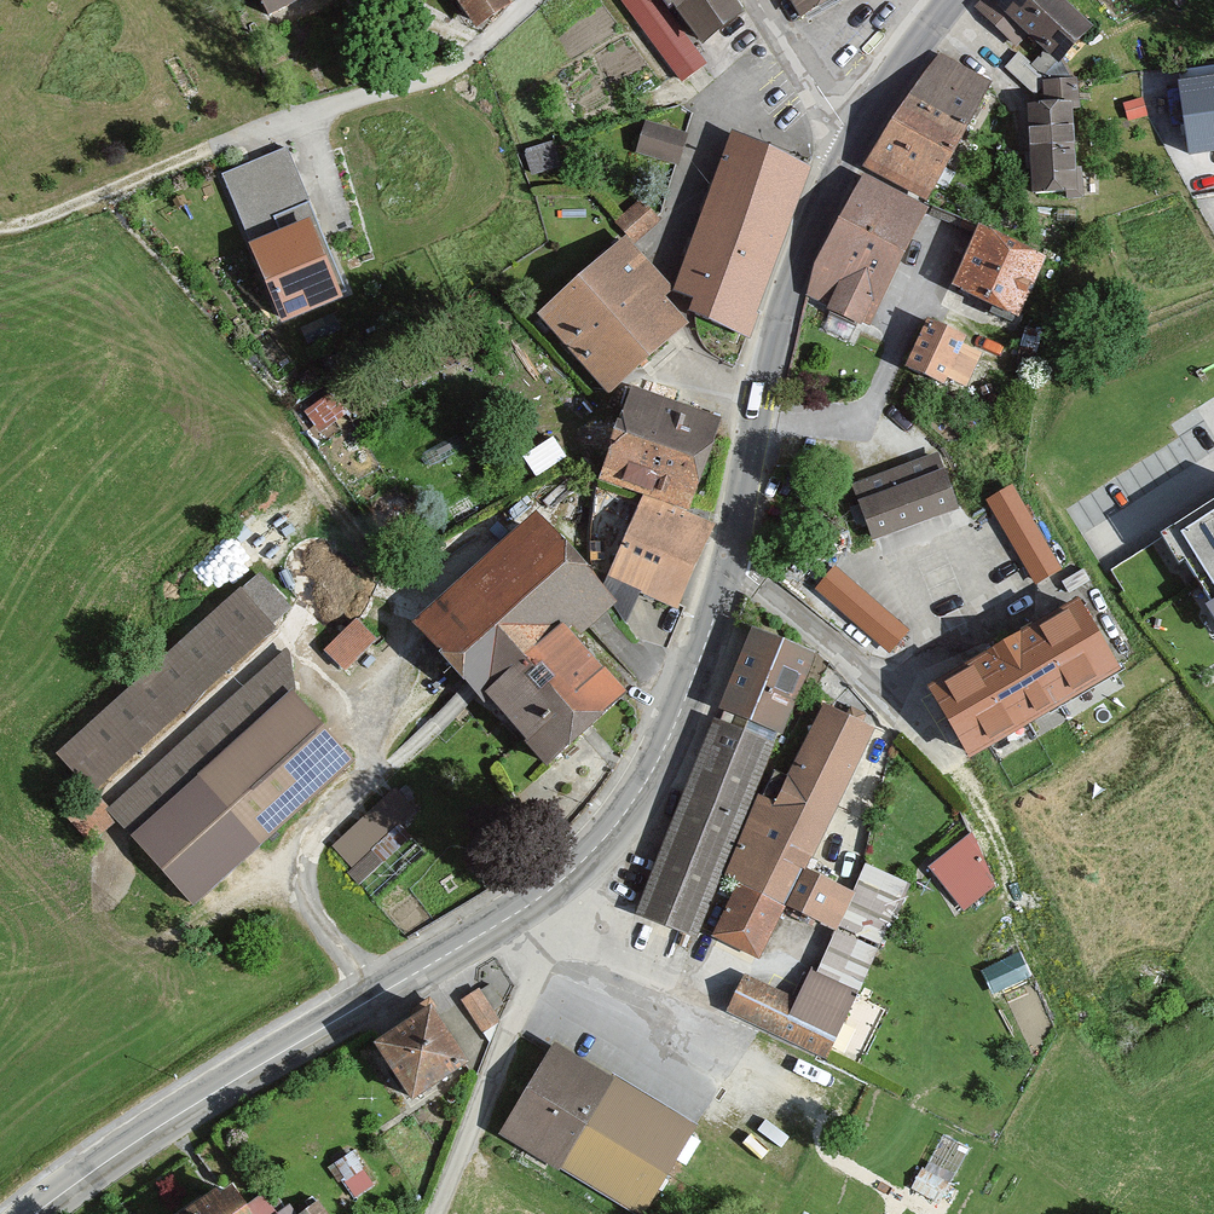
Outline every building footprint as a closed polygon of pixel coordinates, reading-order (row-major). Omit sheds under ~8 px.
[(279,30),(337,0),(264,0),(279,30)] [(479,29),(512,4),(509,0),(457,0),(479,29)] [(738,0),(665,0),(707,57),(755,22),(738,0)] [(805,10),(824,0),(799,0),(805,10)] [(1081,0),(983,0),(982,1),(1050,64),(1097,14),(1081,0)] [(1179,9),(1187,0),(1170,0),(1179,9)] [(929,54),(814,296),(868,322),(983,79),(929,54)] [(1182,89),(1191,155),(1213,152),(1213,84),(1182,89)] [(1075,106),(1032,107),(1034,189),(1076,188),(1075,106)] [(683,160),(689,127),(646,119),(640,152),(683,160)] [(809,164),(734,135),(675,289),(693,296),(689,310),(747,337),(809,164)] [(345,291),(285,148),(222,174),(282,317),(345,291)] [(1047,262),(979,227),(946,289),(1015,325),(1047,262)] [(675,289),(623,240),(538,317),(608,393),(688,322),(666,296),(675,289)] [(986,351),(929,321),(906,363),(963,393),(986,351)] [(639,390),(603,475),(644,493),(688,509),(724,423),(639,390)] [(530,451),(540,469),(568,454),(559,436),(530,451)] [(952,502),(932,449),(858,477),(878,530),(952,502)] [(1022,477),(992,491),(1034,582),(1064,569),(1022,477)] [(644,493),(603,572),(677,607),(713,522),(688,509),(644,493)] [(534,508),(413,618),(547,763),(633,684),(581,627),(615,596),(534,508)] [(1183,547),(1213,593),(1213,525),(1183,547)] [(816,586),(891,651),(912,627),(837,561),(816,586)] [(285,600),(253,566),(49,745),(194,900),(358,756),(286,685),(285,600)] [(1079,589),(930,677),(973,750),(1122,663),(1079,589)] [(358,613),(327,648),(347,667),(379,632),(358,613)] [(749,621),(715,698),(778,727),(813,650),(749,621)] [(877,735),(826,706),(713,941),(755,969),(877,735)] [(779,748),(711,723),(634,915),(700,940),(779,748)] [(333,841),(365,879),(418,833),(409,822),(424,810),(400,783),(333,841)] [(965,909),(1005,879),(969,832),(929,863),(965,909)] [(1021,948),(983,967),(997,993),(1035,974),(1021,948)] [(478,989),(462,999),(483,1030),(498,1020),(478,989)] [(469,1066),(432,1004),(375,1039),(412,1100),(469,1066)] [(565,1053),(508,1142),(630,1213),(657,1213),(705,1136),(565,1053)] [(920,1183),(946,1195),(970,1142),(944,1130),(920,1183)] [(356,1146),(333,1163),(358,1196),(380,1179),(356,1146)] [(232,1178),(178,1213),(256,1213),(232,1178)]
